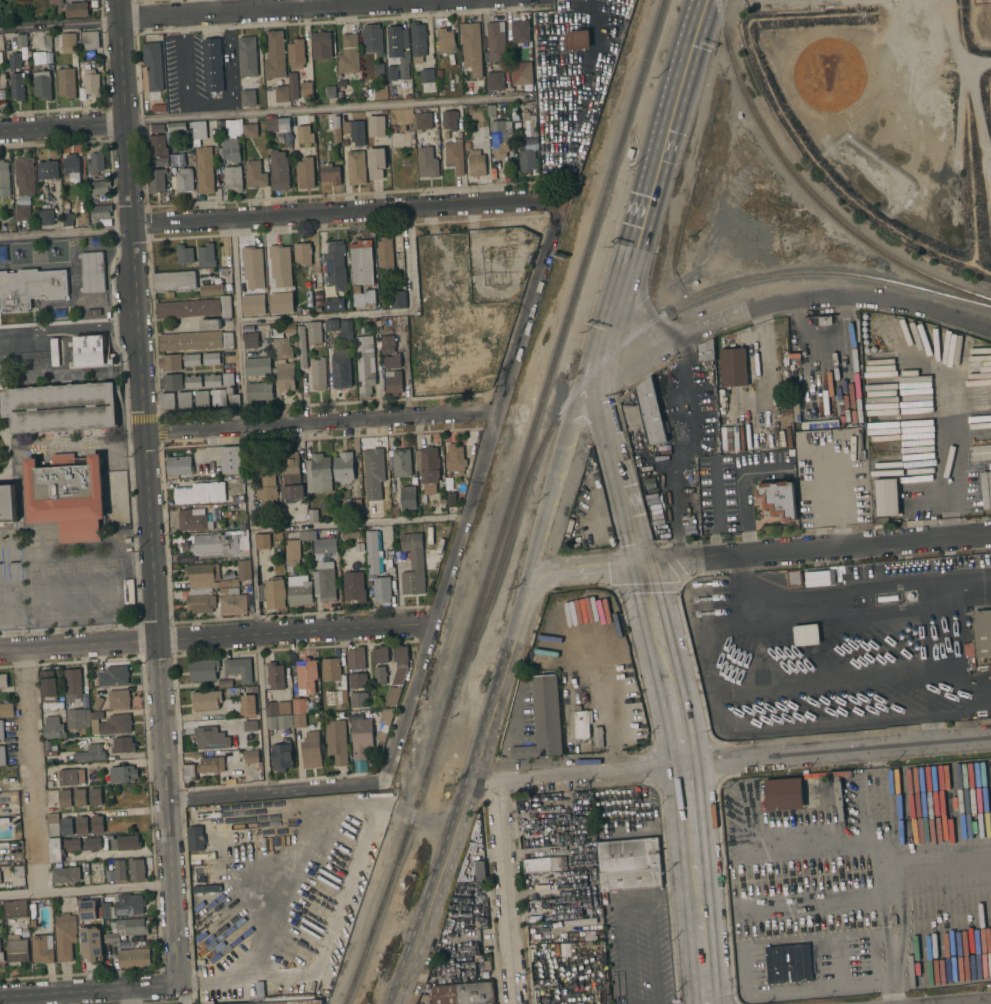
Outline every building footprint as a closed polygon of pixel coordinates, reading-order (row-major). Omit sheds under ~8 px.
[(88,2),(89,16),(65,17),(65,7),(69,6),(68,3),(88,2)] [(530,42),(530,47),(532,47),(533,61),(529,61),(528,48),(513,49),(511,21),(529,20),(530,42)] [(506,61),(489,62),(486,22),(504,21),(506,61)] [(426,48),(423,48),(423,56),(423,63),(413,63),(413,56),(412,56),(410,25),(411,25),(411,22),(419,22),(419,25),(425,24),(426,48)] [(482,78),(472,79),(471,67),(464,67),(463,44),(460,44),(459,24),(479,22),(482,78)] [(362,36),(361,30),(362,30),(362,29),(364,29),(364,25),(379,24),(379,28),(382,28),(383,55),(376,56),(375,51),(363,52),(362,36)] [(409,48),(403,49),(403,51),(409,51),(410,62),(408,62),(409,79),(400,80),(400,70),(398,70),(398,65),(400,65),(400,57),(388,57),(387,26),(402,26),(402,29),(408,29),(409,48)] [(455,53),(439,54),(437,33),(437,32),(437,29),(446,28),(447,32),(454,31),(455,53)] [(283,39),(285,39),(285,41),(283,42),(284,50),(286,50),(286,53),(284,53),(286,77),(270,78),(270,80),(267,80),(267,79),(265,79),(264,60),(268,59),(268,57),(266,57),(266,54),(268,54),(266,35),(265,35),(265,32),(266,32),(266,31),(283,30),(283,39)] [(589,30),(590,49),(582,49),(565,50),(565,35),(568,35),(568,31),(581,30),(589,30)] [(81,32),(99,31),(99,49),(82,50),(81,32)] [(318,32),(318,31),(324,31),(324,32),(330,31),(332,58),(313,60),(311,33),(318,32)] [(61,34),(61,33),(76,33),(76,46),(75,46),(75,53),(63,53),(63,46),(55,47),(55,35),(61,34)] [(337,54),(343,53),(342,34),(357,33),(360,72),(338,74),(337,54)] [(51,34),(52,47),(44,48),(44,46),(43,46),(43,35),(51,34)] [(26,35),(27,47),(17,48),(16,35),(26,35)] [(255,36),(257,76),(240,77),(238,37),(255,36)] [(781,45),(779,46),(778,46),(776,45),(775,44),(774,43),(774,41),(774,40),(774,39),(776,37),(778,36),(780,37),(781,37),(782,38),(783,39),(783,41),(783,42),(783,44),(782,45),(781,45)] [(768,46),(767,46),(765,46),(764,46),(762,45),(762,43),(762,41),(762,40),(763,38),(765,37),(767,37),(768,37),(770,38),(770,39),(771,40),(771,42),(771,44),(770,45),(769,45),(768,46)] [(293,44),(293,39),(304,38),(306,64),(303,64),(303,69),(290,70),(290,65),(289,65),(287,45),(293,44)] [(848,106),(842,109),(836,110),(830,111),(823,111),(817,109),(811,106),(806,103),(802,98),(798,93),(795,87),(793,81),(793,75),(793,68),(795,62),(797,56),(801,51),(806,47),(811,43),(816,40),(823,38),(829,38),(835,38),(841,40),(847,43),(852,46),(857,51),(861,56),(863,62),(865,68),(866,74),(865,80),(864,87),(861,92),(857,98),(853,102),(848,106)] [(220,39),(223,91),(206,92),(203,40),(220,39)] [(161,91),(161,99),(151,100),(150,92),(149,92),(147,66),(144,66),(143,43),(160,42),(164,91),(161,91)] [(20,53),(20,68),(9,68),(9,54),(20,53)] [(101,96),(91,97),(91,93),(85,93),(83,74),(84,74),(84,69),(86,69),(85,62),(93,62),(93,69),(95,68),(95,74),(99,73),(101,96)] [(532,75),(534,75),(534,83),(532,83),(532,84),(512,85),(511,63),(531,62),(532,75)] [(375,64),(384,63),(384,73),(375,74),(375,64)] [(74,68),(76,98),(65,99),(65,96),(59,96),(57,69),(74,68)] [(434,82),(421,83),(420,70),(434,69),(434,82)] [(34,76),(34,72),(49,71),(49,76),(50,76),(51,100),(41,100),(41,97),(34,97),(33,76),(34,76)] [(11,78),(11,73),(23,72),(24,101),(15,101),(15,98),(11,99),(10,78),(11,78)] [(289,73),(296,72),(297,79),(298,79),(298,82),(297,82),(298,99),(290,99),(289,73)] [(504,89),(487,90),(486,73),(503,72),(504,89)] [(300,83),(304,82),(304,81),(308,81),(308,82),(312,82),(313,96),(301,97),(300,83)] [(288,85),(289,101),(276,102),(274,86),(288,85)] [(335,86),(336,98),(326,99),(325,86),(335,86)] [(255,89),(256,105),(242,106),(241,90),(255,89)] [(152,105),(166,104),(166,112),(152,112),(152,105)] [(495,116),(488,116),(487,105),(495,105),(495,116)] [(457,119),(456,119),(457,132),(449,132),(449,128),(443,129),(442,112),(455,111),(457,111),(457,119)] [(415,113),(431,112),(432,129),(422,129),(422,133),(416,133),(415,113)] [(332,116),(339,115),(341,142),(334,142),(332,116)] [(526,150),(525,137),(530,137),(530,136),(525,136),(524,120),(529,120),(528,115),(536,115),(536,122),(535,122),(536,136),(537,136),(538,144),(534,144),(536,169),(531,169),(531,173),(520,174),(519,150),(526,150)] [(368,116),(385,116),(385,137),(368,137),(368,116)] [(289,117),(290,132),(278,133),(278,131),(273,132),(273,131),(267,131),(267,118),(289,117)] [(232,133),(242,133),(241,120),(223,121),(224,136),(232,136),(232,133)] [(364,120),(365,145),(355,146),(355,142),(351,142),(350,133),(342,134),(342,122),(364,120)] [(186,130),(192,130),(193,143),(185,143),(184,130),(183,130),(184,142),(170,143),(169,123),(185,121),(186,123),(186,130)] [(199,140),(206,139),(205,121),(189,122),(190,147),(199,146),(199,140)] [(512,138),(509,139),(510,151),(506,152),(506,157),(494,158),(493,155),(492,155),(490,122),(504,121),(511,121),(512,138)] [(243,138),(242,124),(257,123),(258,137),(243,138)] [(164,125),(165,132),(152,133),(151,125),(164,125)] [(297,126),(310,125),(310,133),(313,133),(314,143),(308,143),(309,146),(305,146),(304,143),(298,143),(297,126)] [(148,135),(165,134),(166,148),(168,147),(169,156),(149,157),(148,135)] [(222,139),(238,139),(238,144),(240,144),(241,163),(231,163),(231,160),(223,160),(222,139)] [(464,175),(455,176),(454,166),(446,167),(444,143),(456,142),(456,139),(462,139),(464,175)] [(195,147),(212,146),(212,156),(213,156),(214,164),(213,164),(215,192),(198,193),(195,147)] [(433,159),(436,159),(436,160),(438,160),(439,177),(431,177),(431,176),(419,177),(418,147),(432,146),(433,159)] [(269,154),(267,154),(267,147),(268,147),(271,147),(271,149),(278,149),(278,152),(285,151),(285,157),(287,157),(288,174),(289,174),(290,189),(271,190),(270,175),(271,175),(270,154),(269,154)] [(367,149),(385,148),(386,165),(377,166),(377,169),(383,169),(383,179),(369,180),(367,149)] [(632,158),(626,156),(629,148),(635,150),(632,158)] [(91,155),(91,153),(98,153),(98,150),(103,150),(104,170),(93,171),(93,175),(89,175),(89,171),(87,171),(87,165),(86,165),(86,155),(91,155)] [(346,151),(364,150),(366,184),(349,185),(346,151)] [(486,175),(470,176),(468,156),(469,156),(469,150),(480,150),(480,155),(484,154),(486,175)] [(66,158),(66,154),(76,154),(76,157),(79,157),(80,175),(79,176),(79,178),(77,178),(77,181),(70,182),(70,180),(61,180),(61,176),(64,176),(63,158),(66,158)] [(296,161),(302,161),(302,157),(313,156),(314,187),(298,188),(296,161)] [(168,157),(168,167),(157,167),(157,157),(168,157)] [(10,196),(0,196),(0,159),(9,158),(10,176),(9,176),(10,196)] [(34,159),(35,195),(18,196),(18,186),(16,187),(14,160),(34,159)] [(46,161),(46,160),(49,160),(49,161),(58,160),(59,178),(58,178),(58,179),(55,180),(55,178),(38,180),(37,162),(46,161)] [(267,173),(268,186),(267,186),(267,187),(259,187),(258,186),(247,186),(245,161),(260,160),(261,174),(267,173)] [(320,163),(332,163),(332,167),(340,166),(341,185),(331,185),(331,182),(321,182),(320,163)] [(223,167),(241,166),(243,190),(234,191),(234,187),(225,187),(223,167)] [(194,190),(192,191),(193,192),(180,192),(180,191),(177,191),(176,171),(180,171),(180,168),(190,168),(192,168),(192,170),(193,170),(194,190)] [(149,170),(167,169),(167,173),(164,173),(165,193),(150,193),(149,170)] [(111,187),(109,188),(109,193),(97,194),(97,197),(91,197),(90,182),(110,181),(111,187)] [(31,220),(16,221),(15,206),(30,205),(31,220)] [(112,211),(110,211),(110,218),(98,218),(98,221),(93,221),(92,206),(112,205),(112,211)] [(55,224),(40,225),(39,210),(54,209),(55,224)] [(72,214),(73,226),(64,226),(64,214),(72,214)] [(394,267),(379,268),(377,241),(381,241),(381,237),(392,236),(394,267)] [(325,253),(328,253),(327,245),(329,245),(329,241),(343,240),(343,244),(345,243),(345,253),(343,253),(344,267),(346,267),(347,290),(336,290),(336,284),(329,285),(329,281),(327,281),(325,253)] [(350,244),(358,244),(358,241),(371,240),(374,283),(352,284),(350,244)] [(197,247),(206,247),(206,243),(213,243),(215,260),(216,260),(216,266),(199,267),(197,247)] [(293,244),(310,243),(311,246),(312,246),(312,254),(311,254),(312,265),(295,266),(293,244)] [(194,262),(192,262),(192,264),(189,264),(189,263),(178,263),(172,263),(171,260),(177,259),(176,245),(184,244),(184,248),(193,247),(194,262)] [(90,253),(103,252),(105,291),(93,292),(90,253)] [(83,292),(81,253),(90,253),(93,292),(83,292)] [(3,311),(0,311),(0,300),(0,271),(8,271),(8,273),(19,273),(18,270),(38,269),(38,272),(67,270),(68,296),(65,296),(65,298),(46,300),(45,297),(31,298),(31,309),(28,309),(29,312),(4,313),(3,311)] [(154,291),(153,274),(195,271),(196,288),(154,291)] [(223,284),(223,286),(225,286),(226,291),(224,291),(224,294),(200,296),(200,285),(223,284)] [(352,286),(360,285),(361,294),(364,294),(364,291),(374,290),(376,306),(365,307),(365,310),(357,310),(356,306),(354,306),(352,286)] [(406,308),(392,308),(391,291),(405,291),(406,308)] [(220,299),(220,297),(231,296),(232,317),(220,318),(220,315),(157,319),(156,303),(220,299)] [(343,297),(344,310),(325,312),(324,298),(343,297)] [(86,317),(86,310),(94,309),(94,317),(86,317)] [(94,309),(101,309),(102,316),(94,317),(94,309)] [(220,319),(220,330),(201,331),(200,320),(220,319)] [(325,320),(337,319),(338,330),(326,331),(325,322),(325,320)] [(352,320),(353,339),(350,339),(350,342),(345,342),(344,339),(339,339),(338,333),(340,333),(340,328),(341,328),(340,321),(352,320)] [(307,328),(305,328),(305,323),(321,322),(322,344),(308,344),(307,328)] [(284,333),(283,325),(296,324),(296,333),(284,333)] [(307,368),(300,368),(298,326),(304,326),(307,368)] [(222,331),(222,333),(233,332),(234,349),(222,350),(222,347),(159,351),(158,335),(222,331)] [(258,332),(259,348),(245,349),(244,341),(243,333),(258,332)] [(106,364),(76,367),(74,337),(104,335),(106,357),(106,364)] [(355,337),(372,336),(376,385),(372,386),(372,394),(370,394),(370,398),(361,399),(361,395),(359,395),(355,337)] [(394,341),(395,341),(396,348),(394,348),(394,353),(383,354),(382,336),(393,336),(394,341)] [(276,359),(275,338),(288,337),(289,346),(291,346),(291,348),(289,348),(289,349),(292,349),(293,358),(276,359)] [(51,338),(58,338),(59,366),(52,367),(52,360),(51,338)] [(715,360),(698,361),(697,346),(714,338),(714,340),(715,360)] [(331,357),(332,357),(332,354),(333,354),(332,349),(348,348),(349,356),(351,387),(333,388),(331,357)] [(748,385),(722,387),(719,349),(745,348),(748,385)] [(220,364),(214,365),(214,366),(210,366),(210,365),(203,365),(202,353),(219,352),(220,364)] [(394,356),(394,354),(400,353),(401,367),(385,368),(384,357),(394,356)] [(200,366),(195,366),(195,367),(190,367),(190,366),(184,366),(184,355),(200,354),(200,366)] [(181,355),(182,370),(163,371),(163,368),(159,368),(158,359),(162,358),(162,356),(181,355)] [(270,357),(271,374),(246,376),(245,359),(270,357)] [(311,360),(319,359),(319,357),(325,357),(327,388),(313,389),(311,360)] [(277,392),(277,382),(274,382),(273,368),(276,368),(276,364),(277,364),(277,360),(285,359),(285,363),(293,363),(295,390),(277,392)] [(402,393),(398,393),(398,396),(389,396),(389,393),(386,393),(385,372),(401,370),(402,393)] [(233,372),(234,385),(223,386),(222,373),(233,372)] [(182,374),(183,390),(164,391),(164,388),(160,388),(160,378),(164,378),(163,374),(182,374)] [(210,375),(210,374),(215,374),(215,375),(221,375),(222,386),(205,387),(204,376),(210,375)] [(190,376),(190,375),(195,375),(195,376),(201,376),(202,388),(185,389),(185,377),(190,376)] [(654,384),(656,384),(657,389),(655,390),(663,422),(666,421),(668,429),(665,430),(667,442),(649,446),(635,388),(651,375),(652,377),(654,384)] [(118,427),(12,434),(10,417),(3,418),(1,392),(9,392),(9,389),(115,382),(118,427)] [(272,382),(273,399),(247,401),(246,384),(272,382)] [(229,394),(227,394),(227,388),(233,388),(233,395),(238,395),(239,405),(229,406),(229,394)] [(211,390),(225,390),(226,406),(212,407),(211,390)] [(194,392),(208,391),(209,407),(195,408),(194,392)] [(177,393),(191,392),(192,407),(178,409),(177,393)] [(174,393),(175,409),(162,410),(161,394),(174,393)] [(622,408),(626,423),(641,419),(637,404),(622,408)] [(838,419),(839,426),(802,430),(802,427),(801,427),(801,425),(802,425),(802,422),(838,419)] [(733,451),(722,451),(721,427),(732,427),(733,451)] [(468,467),(465,467),(465,470),(446,472),(445,458),(449,457),(448,444),(455,443),(455,447),(463,446),(464,459),(466,459),(467,460),(468,467)] [(970,446),(990,445),(990,459),(971,461),(970,446)] [(223,471),(220,471),(220,468),(222,467),(221,447),(240,446),(242,473),(223,474),(223,471)] [(420,450),(420,448),(426,447),(426,446),(432,446),(432,447),(438,447),(438,459),(440,459),(440,469),(439,469),(440,478),(439,478),(439,483),(421,484),(421,470),(417,470),(416,470),(415,450),(416,450),(420,450)] [(380,500),(380,483),(384,482),(382,449),(363,450),(365,501),(380,500)] [(389,463),(387,463),(387,456),(389,456),(393,456),(393,449),(410,449),(412,476),(394,477),(394,463),(389,463)] [(286,503),(286,499),(282,499),(282,486),(284,486),(282,452),(299,451),(301,485),(303,485),(304,500),(296,500),(296,503),(286,503)] [(334,457),(340,457),(339,452),(353,451),(354,480),(352,480),(352,483),(342,484),(342,481),(335,482),(334,457)] [(38,458),(38,468),(53,467),(52,455),(74,453),(75,458),(89,457),(88,455),(101,454),(106,519),(99,519),(100,541),(60,544),(58,522),(29,524),(25,459),(38,458)] [(308,492),(307,492),(305,460),(306,460),(311,460),(311,454),(323,453),(323,457),(331,456),(332,478),(332,492),(314,493),(314,492),(308,492)] [(191,455),(191,458),(192,458),(193,474),(179,475),(179,476),(172,477),(172,475),(167,476),(166,459),(167,459),(167,457),(191,455)] [(254,465),(274,463),(276,484),(277,484),(278,497),(273,497),(273,506),(261,507),(260,498),(257,498),(254,465)] [(980,473),(990,472),(990,509),(983,510),(980,473)] [(878,517),(876,480),(897,479),(900,516),(878,517)] [(193,480),(193,484),(201,483),(209,483),(216,482),(224,482),(226,500),(218,502),(210,502),(201,503),(194,503),(175,504),(174,482),(193,480)] [(754,490),(756,490),(756,485),(760,485),(760,483),(789,481),(789,483),(793,482),(796,520),(792,520),(792,521),(785,522),(785,523),(783,523),(781,522),(781,515),(772,516),(771,508),(764,509),(763,500),(757,501),(755,500),(754,499),(754,496),(755,496),(754,490)] [(17,522),(0,523),(0,486),(15,485),(17,522)] [(416,503),(419,503),(419,508),(416,508),(416,509),(402,510),(400,487),(415,486),(416,503)] [(456,508),(448,508),(447,493),(455,493),(456,508)] [(243,495),(244,502),(227,503),(227,496),(243,495)] [(351,500),(360,499),(362,516),(352,517),(351,500)] [(204,508),(205,514),(207,514),(207,521),(213,521),(213,529),(182,531),(181,519),(179,520),(178,511),(181,510),(204,508)] [(309,509),(317,509),(318,521),(310,522),(309,509)] [(294,513),(306,513),(307,522),(295,522),(294,513)] [(362,530),(363,536),(340,539),(339,533),(362,530)] [(377,530),(377,537),(378,537),(379,541),(377,541),(378,558),(379,558),(380,562),(379,562),(379,573),(369,574),(366,531),(377,530)] [(299,541),(301,559),(299,560),(299,564),(293,564),(293,566),(287,567),(285,540),(299,539),(298,532),(310,531),(311,540),(299,541)] [(310,531),(316,531),(317,539),(336,538),(337,552),(315,554),(314,539),(311,540),(310,531)] [(198,561),(197,555),(195,555),(195,551),(190,552),(190,545),(194,544),(194,535),(217,534),(219,535),(231,534),(230,532),(247,532),(248,537),(249,549),(240,550),(240,552),(217,554),(217,560),(198,561)] [(425,593),(417,594),(418,594),(413,595),(413,594),(402,594),(401,572),(411,572),(410,550),(401,551),(400,534),(422,533),(425,593)] [(255,535),(270,534),(271,548),(256,549),(255,535)] [(349,552),(349,551),(348,551),(347,546),(351,546),(351,544),(355,544),(355,543),(364,543),(365,552),(349,552)] [(229,578),(235,578),(235,579),(238,579),(237,560),(250,559),(251,579),(238,580),(239,586),(230,586),(229,578)] [(333,561),(337,600),(320,601),(320,596),(314,596),(313,571),(318,571),(318,569),(321,569),(320,562),(333,561)] [(219,563),(220,581),(223,581),(224,587),(218,588),(218,587),(189,589),(188,575),(185,576),(184,566),(219,563)] [(364,564),(365,588),(366,588),(366,603),(357,603),(357,601),(344,602),(343,572),(343,565),(364,564)] [(802,587),(787,588),(785,571),(801,570),(802,587)] [(834,586),(833,571),(804,572),(805,587),(834,586)] [(308,581),(312,581),(313,604),(288,606),(287,586),(288,586),(287,577),(307,575),(308,581)] [(266,601),(260,601),(259,585),(265,585),(264,580),(269,580),(269,577),(282,576),(282,579),(284,579),(284,588),(286,588),(286,599),(285,599),(285,609),(266,609),(266,601)] [(390,577),(392,599),(390,599),(390,602),(375,603),(375,600),(374,600),(373,578),(390,577)] [(187,614),(186,595),(188,595),(188,591),(212,589),(212,596),(215,595),(216,605),(214,605),(215,608),(213,608),(213,612),(187,614)] [(220,596),(246,594),(247,614),(221,615),(220,596)] [(974,612),(990,611),(990,657),(976,658),(975,638),(974,612)] [(806,645),(795,646),(793,626),(805,625),(818,624),(820,644),(806,645)] [(408,666),(402,684),(391,685),(396,667),(396,662),(393,662),(392,647),(394,647),(394,646),(401,645),(401,646),(407,646),(408,661),(407,661),(408,666)] [(373,648),(379,648),(379,646),(387,646),(387,648),(388,648),(389,663),(374,663),(373,648)] [(346,650),(356,649),(356,648),(364,647),(365,669),(347,670),(346,650)] [(251,658),(252,683),(241,684),(241,673),(225,674),(224,660),(251,658)] [(322,659),(339,658),(341,679),(323,681),(322,659)] [(215,659),(215,660),(219,660),(219,668),(215,668),(216,680),(190,682),(190,671),(188,671),(188,661),(215,659)] [(296,662),(316,660),(317,680),(314,680),(315,694),(305,695),(305,689),(297,690),(296,662)] [(267,663),(275,662),(276,665),(283,665),(285,689),(270,690),(270,684),(268,684),(267,663)] [(127,673),(129,673),(129,676),(128,676),(128,684),(99,686),(98,672),(107,671),(107,667),(127,665),(127,673)] [(374,667),(386,666),(386,672),(387,672),(387,676),(386,676),(386,682),(375,683),(374,667)] [(64,669),(80,669),(82,698),(80,698),(80,701),(74,702),(66,703),(64,669)] [(40,671),(55,670),(57,701),(42,702),(40,671)] [(349,674),(365,673),(365,674),(367,674),(367,680),(366,680),(366,688),(350,689),(350,687),(348,688),(348,685),(350,685),(349,674)] [(562,755),(514,758),(513,748),(523,747),(535,746),(530,677),(555,675),(562,755)] [(232,679),(232,687),(218,688),(218,680),(232,679)] [(396,704),(385,706),(390,688),(401,687),(396,704)] [(128,689),(129,697),(130,697),(130,700),(129,700),(130,708),(110,710),(108,691),(128,689)] [(226,690),(239,689),(239,697),(227,698),(226,690)] [(325,692),(346,690),(347,703),(326,704),(325,692)] [(221,691),(222,702),(218,702),(218,709),(193,710),(192,693),(221,691)] [(351,692),(367,692),(367,693),(368,693),(368,699),(367,699),(367,707),(351,708),(351,707),(350,707),(350,703),(351,703),(351,692)] [(241,696),(255,694),(256,715),(243,716),(241,696)] [(98,696),(104,699),(98,711),(92,708),(98,696)] [(293,699),(306,698),(307,712),(294,713),(293,699)] [(278,702),(290,701),(291,714),(266,715),(266,702),(278,702)] [(14,716),(0,717),(0,703),(13,703),(14,716)] [(89,709),(90,721),(90,727),(86,728),(86,729),(67,730),(66,710),(85,709),(89,709)] [(374,740),(382,710),(394,709),(384,742),(374,740)] [(372,711),(373,746),(372,746),(372,750),(366,750),(366,760),(352,761),(351,720),(350,720),(349,712),(372,711)] [(574,712),(588,711),(589,738),(576,739),(574,712)] [(131,721),(132,721),(132,724),(131,724),(131,733),(99,735),(98,723),(110,722),(109,715),(130,713),(131,721)] [(295,728),(293,728),(293,716),(293,714),(294,714),(305,714),(305,715),(306,727),(295,728)] [(266,718),(266,716),(292,715),(292,716),(292,727),(267,728),(266,718)] [(59,716),(60,724),(63,724),(64,732),(66,732),(66,739),(62,739),(62,738),(44,739),(43,726),(46,726),(45,716),(59,716)] [(243,721),(257,720),(258,731),(244,732),(243,721)] [(348,765),(335,766),(334,755),(327,755),(325,721),(345,720),(348,765)] [(198,750),(197,743),(195,743),(194,727),(217,726),(217,728),(218,732),(224,732),(224,737),(230,737),(230,748),(198,750)] [(602,731),(603,731),(603,734),(602,734),(603,748),(595,748),(593,727),(602,727),(602,731)] [(322,768),(306,770),(306,769),(303,769),(301,742),(304,742),(304,738),(306,738),(305,732),(319,731),(322,768)] [(131,737),(132,743),(135,743),(136,751),(111,753),(111,747),(113,747),(112,738),(131,737)] [(44,741),(51,741),(52,749),(44,750),(44,741)] [(87,752),(87,744),(102,743),(102,751),(105,750),(105,760),(75,761),(74,752),(87,752)] [(291,744),(293,767),(273,768),(271,745),(291,744)] [(258,749),(259,763),(247,764),(247,759),(243,759),(243,751),(258,749)] [(224,756),(225,771),(198,773),(197,764),(202,764),(201,758),(224,756)] [(183,765),(195,764),(196,780),(184,781),(183,765)] [(134,765),(134,768),(137,768),(138,778),(135,779),(135,781),(110,783),(109,767),(134,765)] [(77,769),(78,769),(84,769),(85,785),(59,786),(58,770),(70,769),(77,769)] [(851,771),(852,776),(839,776),(840,782),(841,782),(841,786),(840,786),(841,792),(842,791),(844,806),(842,806),(842,807),(843,807),(844,816),(845,826),(840,827),(838,807),(837,807),(837,802),(836,802),(834,782),(835,782),(834,777),(803,779),(802,775),(851,771)] [(802,778),(804,809),(767,811),(765,780),(802,778)] [(89,789),(101,788),(102,805),(98,805),(98,806),(94,806),(94,805),(90,806),(89,789)] [(74,789),(85,789),(86,806),(83,806),(83,807),(78,807),(78,806),(75,806),(74,789)] [(58,791),(70,790),(71,807),(67,807),(68,808),(63,808),(63,807),(59,808),(58,791)] [(342,879),(321,872),(339,813),(360,820),(342,879)] [(49,815),(59,815),(60,838),(61,838),(61,839),(50,840),(49,815)] [(104,833),(92,834),(91,817),(94,816),(94,815),(99,815),(99,816),(103,816),(104,833)] [(89,834),(77,835),(76,818),(79,818),(79,817),(84,816),(84,817),(88,817),(89,834)] [(61,836),(60,819),(64,819),(64,818),(68,817),(69,818),(72,818),(73,835),(61,836)] [(187,827),(203,826),(204,838),(205,838),(206,844),(203,845),(204,850),(189,851),(187,827)] [(584,843),(588,843),(588,841),(589,841),(589,840),(585,841),(584,833),(595,832),(596,844),(584,845),(584,843)] [(118,851),(118,848),(111,849),(111,839),(117,839),(117,836),(138,835),(139,841),(141,841),(142,850),(118,851)] [(102,849),(96,850),(96,852),(91,853),(91,850),(85,851),(84,838),(101,837),(102,849)] [(658,838),(662,887),(602,892),(598,844),(658,838)] [(61,839),(63,862),(52,863),(50,840),(61,839)] [(81,851),(75,851),(75,854),(70,854),(70,852),(64,852),(64,840),(80,839),(81,851)] [(566,856),(567,870),(524,873),(523,860),(566,856)] [(130,881),(129,860),(144,859),(144,866),(145,866),(145,873),(145,880),(130,881)] [(126,881),(115,881),(114,860),(125,860),(126,881)] [(484,861),(486,880),(476,881),(474,862),(484,861)] [(53,883),(52,869),(80,867),(81,881),(53,883)] [(593,869),(594,888),(588,888),(589,895),(588,895),(589,908),(595,908),(595,910),(603,909),(604,917),(586,918),(586,916),(564,918),(564,914),(583,913),(583,911),(562,912),(562,907),(555,908),(554,902),(528,904),(528,901),(529,901),(529,895),(572,892),(572,883),(562,884),(562,883),(546,884),(545,872),(593,869)] [(102,919),(101,903),(103,903),(110,902),(111,909),(114,909),(114,903),(119,903),(118,895),(131,894),(131,895),(142,894),(143,900),(146,899),(146,906),(143,906),(144,914),(116,916),(116,918),(104,919),(102,919)] [(13,902),(13,901),(20,900),(20,902),(27,901),(28,917),(6,918),(5,902),(13,902)] [(81,921),(79,902),(96,900),(98,920),(81,921)] [(38,909),(38,911),(37,911),(37,914),(37,927),(31,927),(30,914),(30,911),(31,911),(31,909),(38,909)] [(58,962),(55,917),(60,916),(60,914),(70,913),(70,916),(76,915),(78,942),(72,942),(73,962),(58,962)] [(144,918),(145,924),(148,924),(149,934),(120,936),(120,942),(107,943),(106,934),(117,933),(116,920),(144,918)] [(602,918),(570,920),(570,931),(602,929),(602,918)] [(89,927),(90,929),(101,928),(104,961),(88,962),(88,958),(83,958),(80,928),(89,927)] [(22,937),(22,929),(29,929),(30,937),(22,937)] [(8,935),(20,934),(20,940),(28,940),(30,961),(20,962),(21,965),(9,966),(8,941),(8,935)] [(32,936),(47,935),(47,950),(54,949),(55,963),(44,964),(44,961),(33,962),(32,936)] [(809,944),(812,981),(768,984),(765,947),(809,944)] [(150,948),(151,965),(119,968),(118,950),(150,948)] [(495,1003),(483,1003),(433,1003),(432,987),(493,982),(495,1003)]
